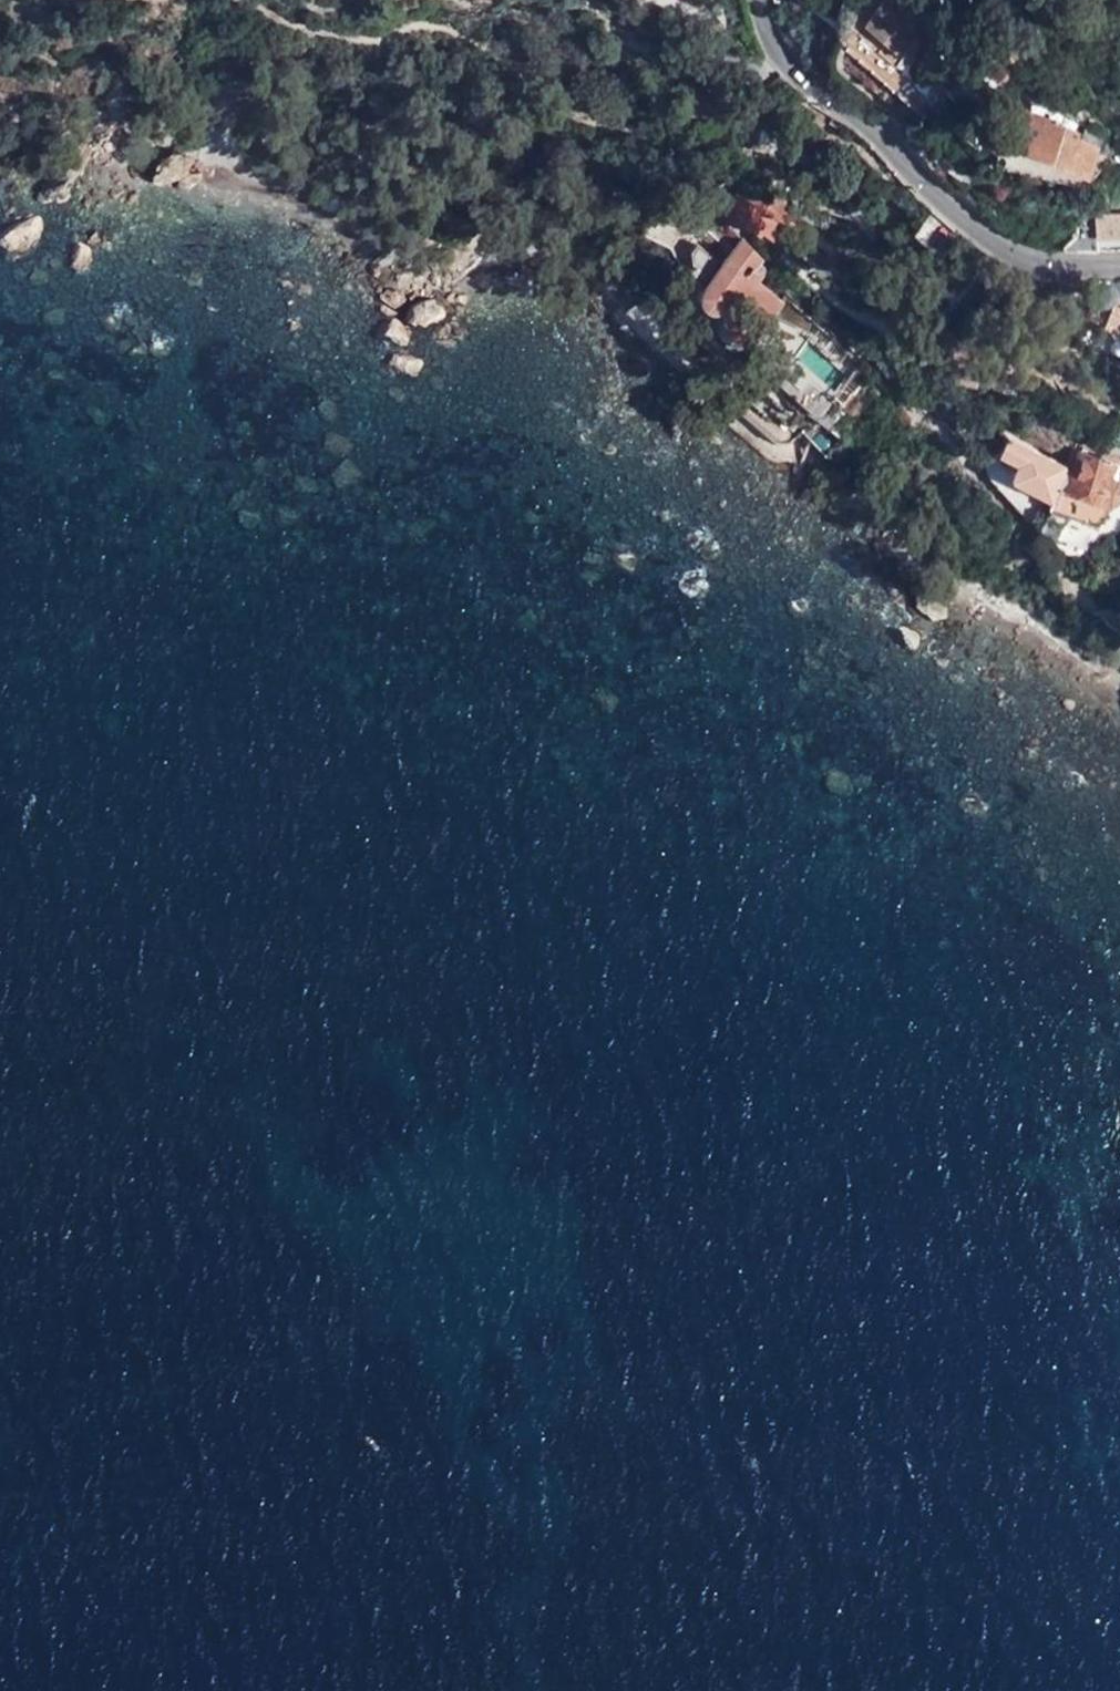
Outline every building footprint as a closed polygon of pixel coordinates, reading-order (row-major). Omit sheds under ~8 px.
[(893,0),(892,0),(862,31),(849,45),(877,71),(889,57),(899,66),(924,38),(917,31),(911,25),(916,21),(893,0)] [(892,0),(876,0),(853,24),(862,31),(892,0)] [(916,21),(921,16),(909,4),(898,0),(893,0),(916,21)] [(952,9),(943,18),(954,29),(958,24),(957,14),(952,9)] [(922,26),(916,21),(911,25),(917,31),(922,26)] [(996,42),(979,59),(996,76),(1012,59),(996,42)] [(1080,127),(1029,106),(1013,142),(1085,173),(1098,142),(1077,133),(1080,127)] [(763,193),(757,191),(755,189),(750,198),(746,196),(741,204),(732,198),(726,207),(762,232),(765,228),(775,215),(757,202),(758,200),(763,193)] [(768,206),(773,198),(766,194),(765,195),(763,193),(758,200),(768,206)] [(785,212),(788,207),(791,203),(776,194),(773,198),(782,204),(780,208),(785,212)] [(777,211),(780,208),(782,204),(773,198),(768,206),(777,211)] [(931,246),(953,225),(925,198),(904,219),(931,246)] [(1105,210),(1096,218),(1064,247),(1091,248),(1119,246),(1119,210),(1105,210)] [(775,215),(765,228),(775,234),(784,221),(775,215)] [(761,259),(765,255),(748,236),(724,260),(702,241),(689,254),(689,262),(693,266),(690,270),(703,283),(700,293),(702,302),(707,306),(712,308),(717,309),(723,306),(727,303),(732,307),(725,314),(726,324),(740,338),(749,338),(786,299),(760,274),(768,266),(761,259)] [(1119,334),(1119,292),(1117,291),(1112,303),(1105,299),(1103,304),(1090,307),(1085,319),(1119,334)] [(1080,440),(1069,468),(1055,500),(1052,508),(1095,526),(1102,518),(1109,503),(1118,503),(1119,498),(1119,488),(1118,483),(1119,477),(1119,458),(1080,440)] [(1055,500),(1069,468),(1008,441),(999,459),(1020,468),(1015,480),(1029,487),(1028,489),(1055,500)]
